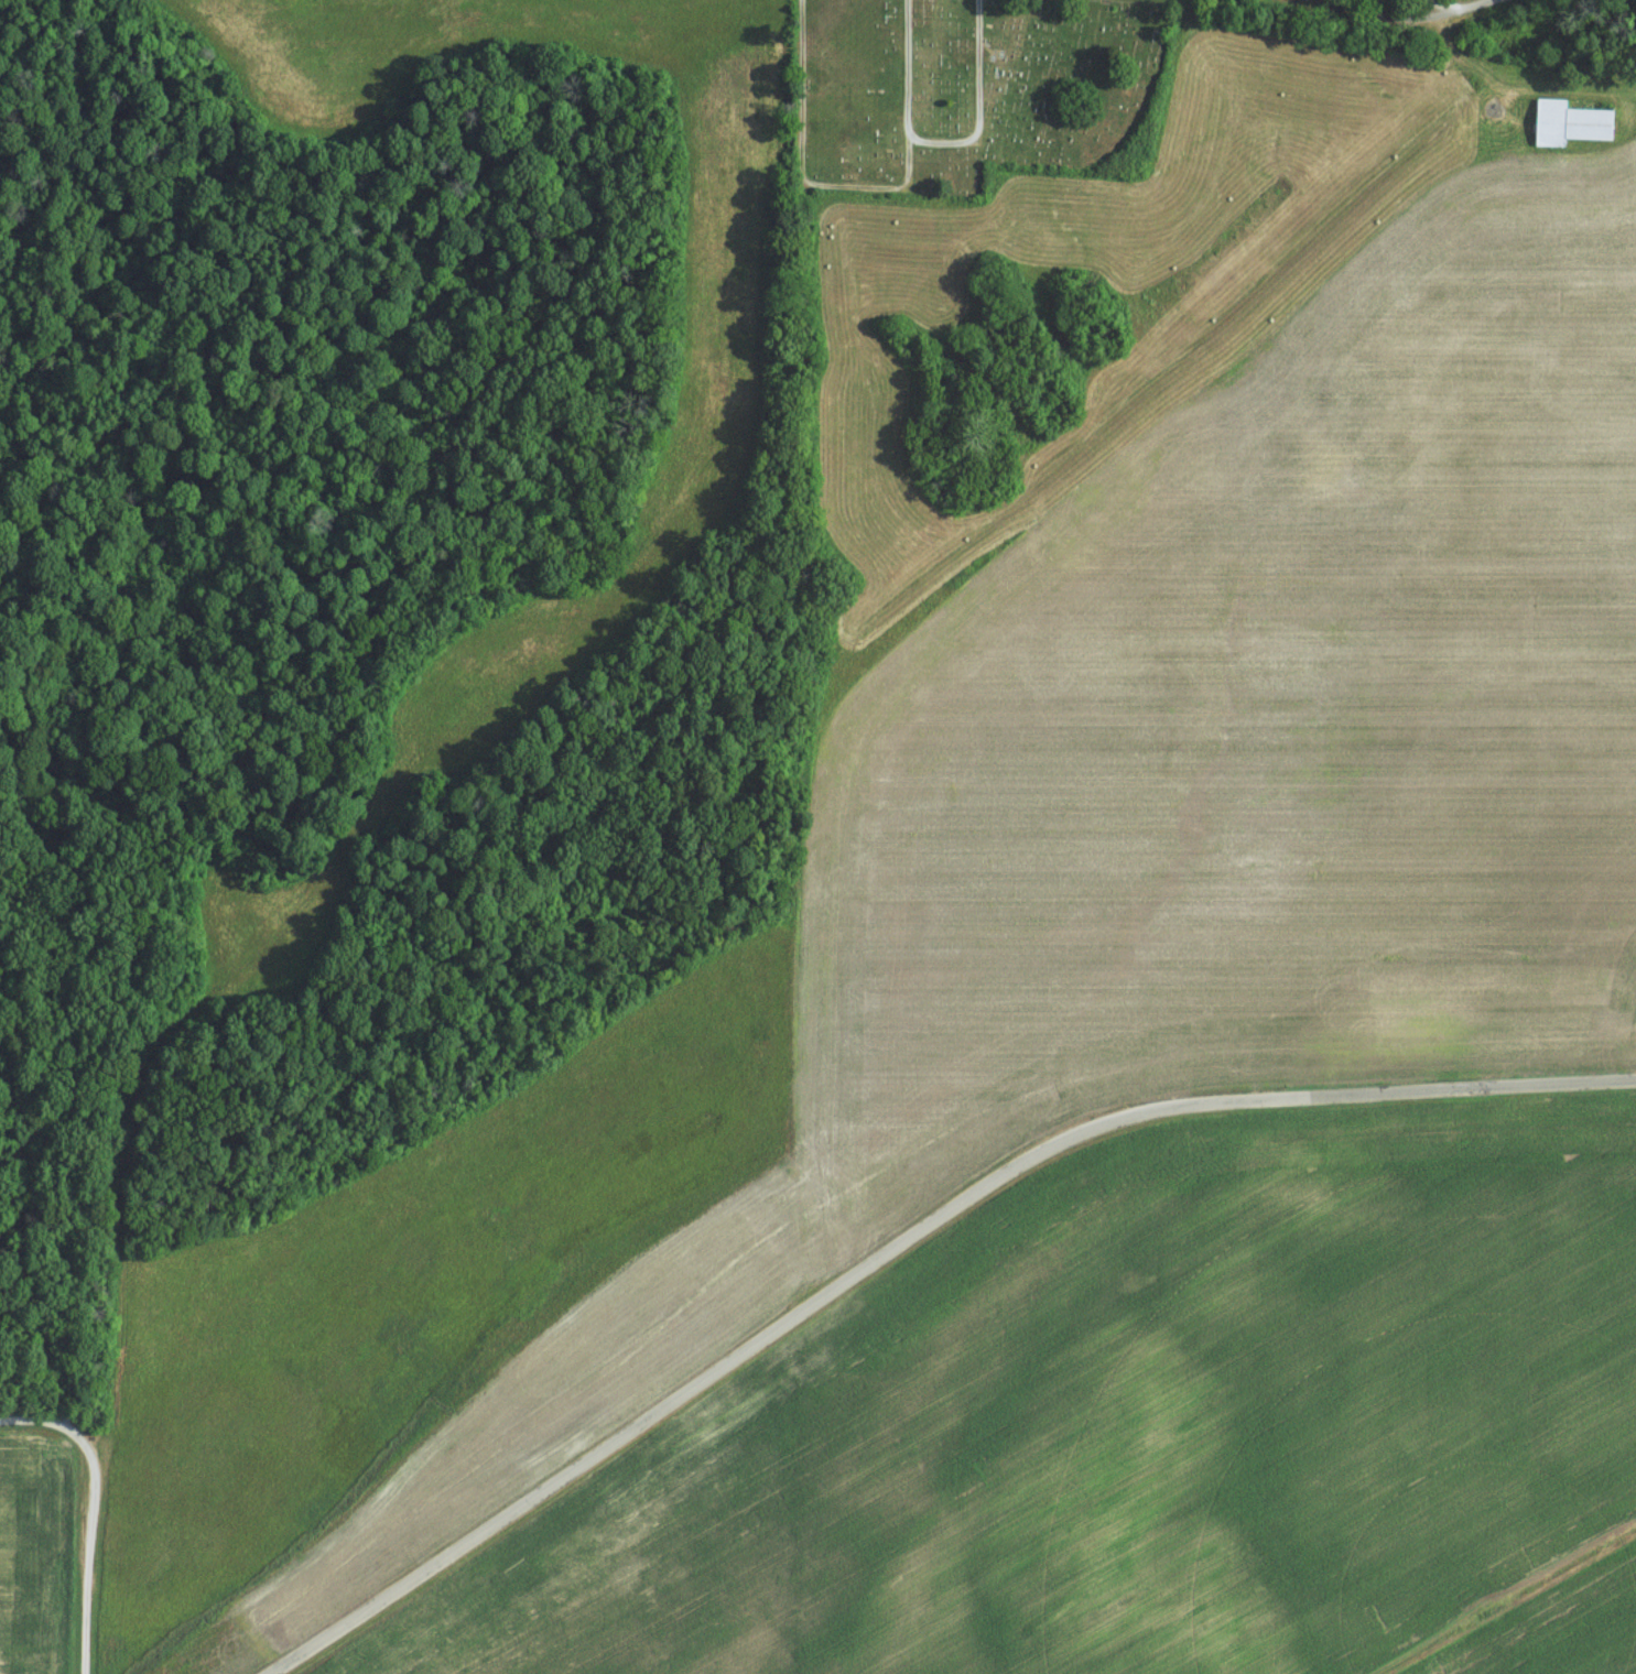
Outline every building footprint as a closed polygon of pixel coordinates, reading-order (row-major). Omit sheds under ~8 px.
[(1619,109),(1570,106),(1570,98),(1541,97),(1538,145),(1568,146),(1568,137),(1617,139),(1619,109)]
